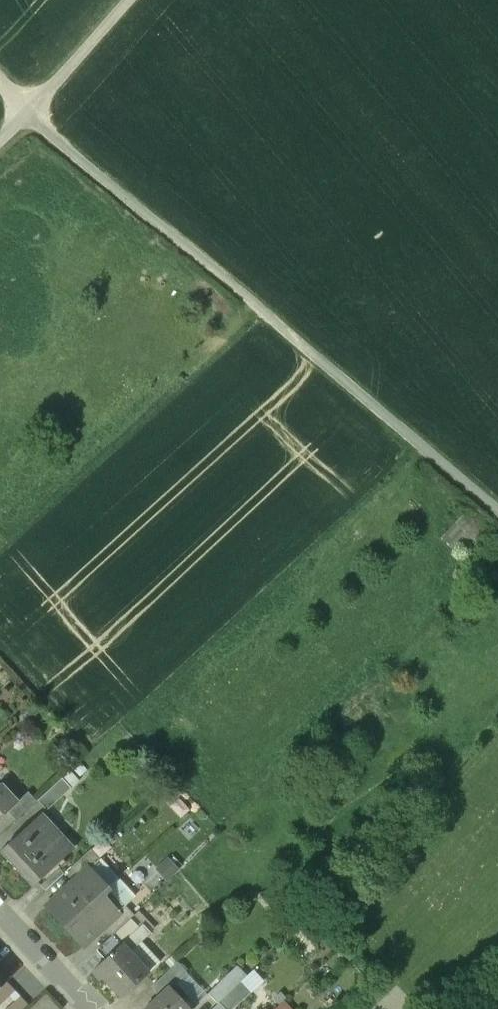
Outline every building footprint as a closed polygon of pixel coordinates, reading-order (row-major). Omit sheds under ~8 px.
[(71,771),(42,797),(51,807),(80,780),(71,771)] [(19,801),(2,782),(0,785),(0,819),(19,801)] [(41,814),(1,850),(33,887),(55,866),(64,858),(46,838),(56,830),(41,814)] [(46,838),(64,858),(74,849),(56,830),(46,838)] [(90,851),(71,868),(79,877),(88,869),(89,870),(99,860),(90,851)] [(134,898),(99,860),(89,870),(88,869),(79,877),(47,908),(84,946),(103,927),(117,914),(125,907),(134,898)] [(55,866),(37,883),(45,891),(63,875),(55,866)] [(125,907),(117,914),(103,927),(111,936),(130,919),(134,916),(125,907)] [(111,936),(99,947),(109,956),(139,928),(130,919),(111,936)] [(109,956),(93,972),(101,980),(103,978),(121,998),(159,962),(141,943),(150,934),(145,929),(143,932),(139,928),(109,956)] [(177,962),(153,985),(162,995),(175,983),(186,972),(177,962)] [(238,967),(210,994),(218,1002),(241,981),(246,975),(238,967)] [(9,981),(0,971),(0,989),(9,981)] [(218,1002),(225,1008),(234,1008),(251,992),(241,981),(218,1002)] [(146,1008),(190,1008),(181,999),(185,995),(175,983),(162,995),(146,1008)]
